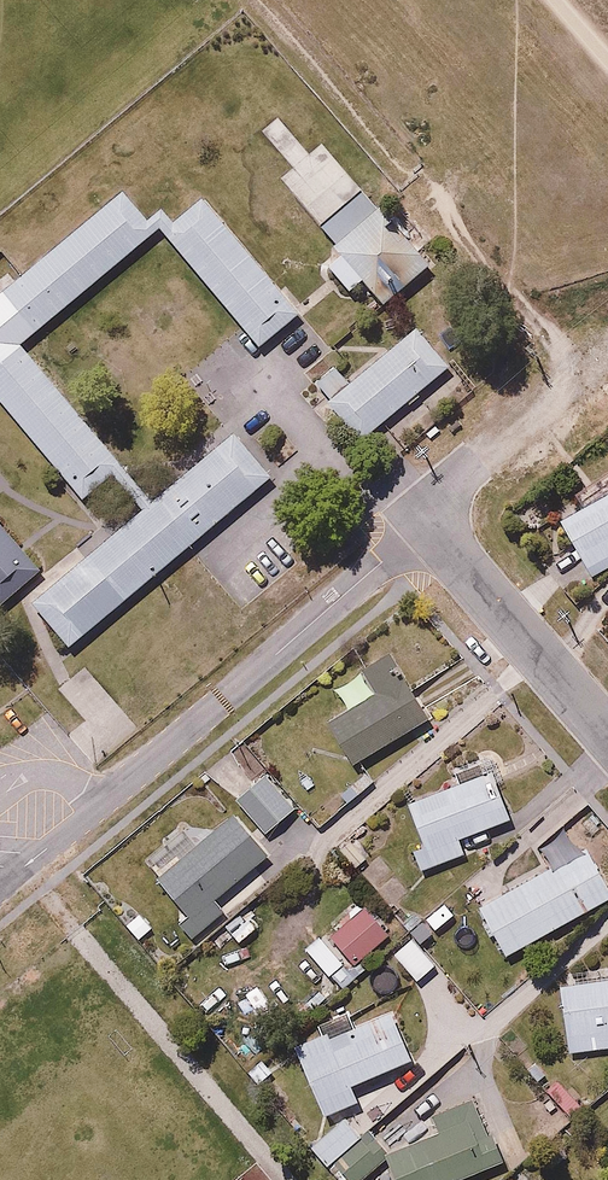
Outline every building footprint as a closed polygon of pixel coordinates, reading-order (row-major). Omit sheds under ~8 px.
[(119,192),(0,291),(0,405),(80,496),(120,462),(18,345),(152,231),(119,192)] [(432,272),(359,193),(312,235),(337,262),(323,275),(348,302),(361,290),(385,315),(432,272)] [(299,315),(201,200),(161,233),(260,349),(299,315)] [(443,369),(410,330),(325,403),(358,442),(443,369)] [(230,438),(34,605),(71,648),(267,481),(230,438)] [(557,525),(592,579),(607,568),(607,551),(607,549),(607,548),(607,492),(557,525)] [(40,569),(0,523),(0,603),(40,569)] [(361,666),(336,682),(351,706),(329,720),(353,759),(428,713),(404,674),(377,691),(361,666)] [(455,779),(409,797),(426,839),(413,844),(424,872),(471,853),(462,831),(511,812),(489,756),(452,771),(455,779)] [(318,832),(376,777),(366,767),(340,792),(331,783),(300,813),(318,832)] [(294,809),(265,776),(237,800),(265,834),(294,809)] [(268,850),(232,808),(195,841),(178,821),(142,852),(186,903),(171,916),(193,942),(231,909),(218,894),(268,850)] [(469,888),(506,952),(607,893),(607,881),(585,841),(506,887),(497,872),(469,888)] [(372,965),(363,956),(391,929),(358,895),(345,908),(352,915),(331,936),(350,954),(333,971),(350,988),(372,965)] [(156,926),(139,908),(125,922),(142,940),(156,926)] [(440,960),(412,931),(391,951),(418,981),(440,960)] [(563,982),(569,1049),(607,1045),(607,965),(600,970),(604,978),(563,982)] [(330,1023),(294,1038),(324,1110),(362,1094),(354,1075),(408,1053),(388,1007),(333,1030),(330,1023)] [(582,1097),(543,1057),(529,1071),(568,1111),(582,1097)] [(385,1179),(454,1179),(502,1162),(475,1091),(430,1108),(435,1121),(387,1139),(399,1171),(384,1177),(385,1179)] [(332,1164),(366,1134),(346,1111),(312,1141),(332,1164)] [(332,1164),(346,1179),(364,1179),(388,1159),(366,1134),(332,1164)]
